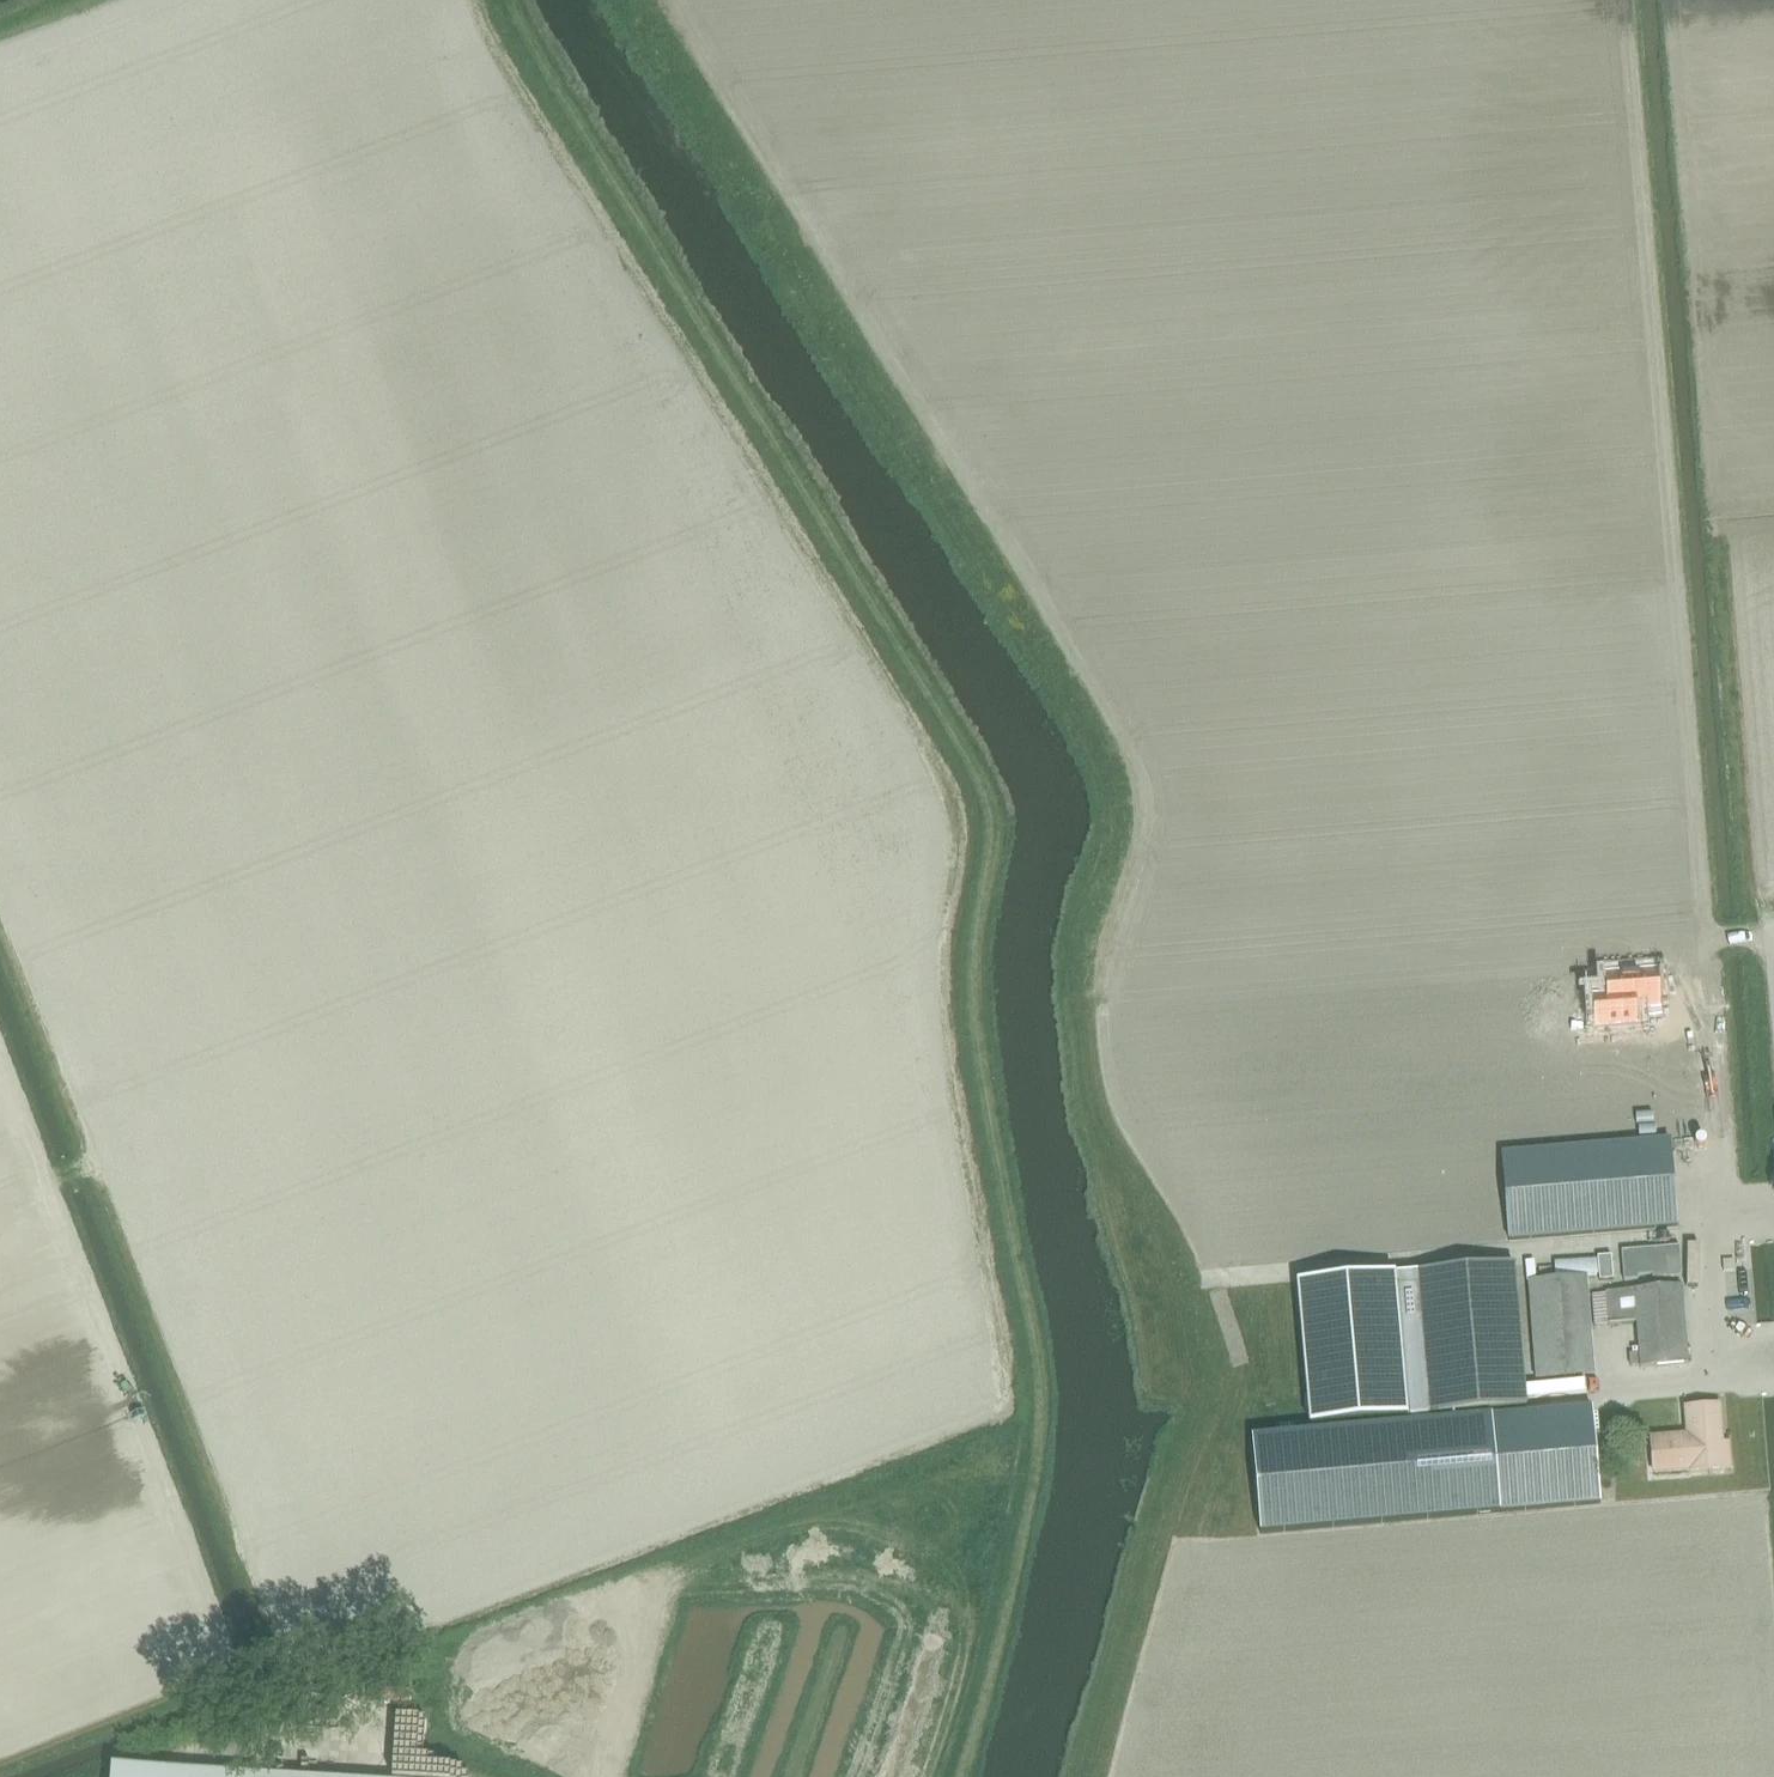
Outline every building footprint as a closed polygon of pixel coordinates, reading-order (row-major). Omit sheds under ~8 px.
[(1596,1028),(1631,1025),(1636,1025),(1635,1010),(1660,1008),(1657,972),(1606,976),(1608,998),(1594,999),(1596,1028)] [(1671,1140),(1502,1154),(1509,1241),(1678,1227),(1671,1140)] [(1768,1234),(1773,1234),(1773,1194),(1765,1195),(1768,1234)] [(1624,1281),(1643,1279),(1643,1277),(1655,1277),(1655,1278),(1681,1277),(1679,1248),(1622,1252),(1624,1281)] [(1611,1257),(1599,1258),(1600,1281),(1613,1280),(1611,1257)] [(1513,1264),(1298,1283),(1311,1426),(1526,1407),(1513,1264)] [(1588,1280),(1528,1284),(1535,1381),(1595,1376),(1592,1327),(1589,1296),(1588,1280)] [(1606,1295),(1592,1296),(1594,1327),(1636,1324),(1638,1355),(1629,1355),(1630,1369),(1688,1365),(1684,1312),(1682,1288),(1606,1293),(1606,1295)] [(1622,1329),(1608,1329),(1609,1360),(1623,1359),(1622,1329)] [(1719,1407),(1683,1410),(1685,1433),(1650,1436),(1653,1475),(1688,1472),(1732,1469),(1731,1441),(1722,1442),(1719,1407)] [(1491,1417),(1500,1515),(1600,1506),(1591,1408),(1491,1417)] [(1253,1438),(1252,1438),(1260,1535),(1500,1515),(1491,1417),(1311,1433),(1253,1438)] [(112,1776),(286,1776),(253,1775),(169,1769),(112,1767),(112,1776)]
